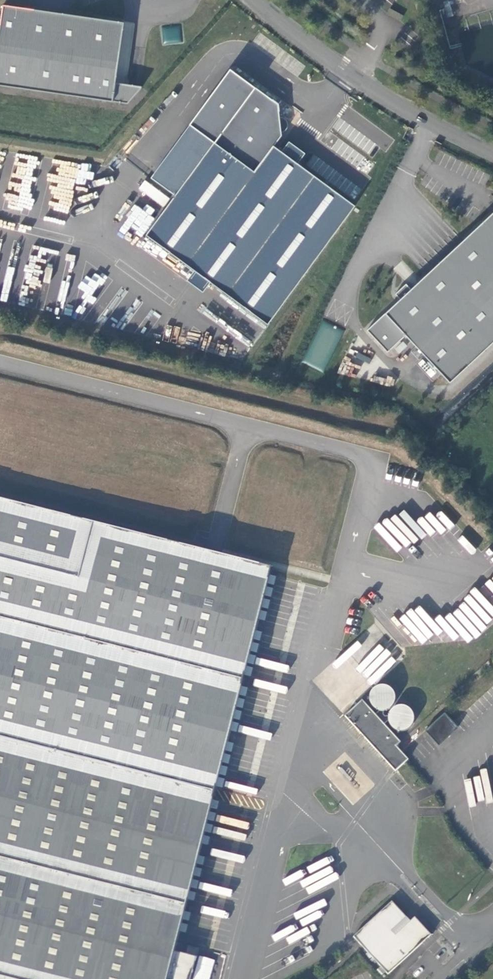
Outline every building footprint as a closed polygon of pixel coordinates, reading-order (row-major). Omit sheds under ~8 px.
[(113,102),(116,83),(125,23),(3,5),(0,26),(0,85),(113,102)] [(403,15),(389,8),(386,14),(400,21),(403,15)] [(163,45),(183,43),(181,25),(161,26),(163,45)] [(268,324),(355,203),(275,146),(280,138),(277,103),(230,69),(150,177),(174,194),(145,235),(268,324)] [(116,83),(113,102),(128,104),(142,87),(116,83)] [(45,210),(70,214),(75,183),(83,184),(84,178),(90,179),(92,165),(53,159),(45,210)] [(26,207),(34,164),(15,161),(10,192),(8,192),(6,204),(26,207)] [(450,382),(492,342),(492,213),(412,289),(406,283),(395,294),(401,299),(367,331),(387,352),(406,335),(450,382)] [(395,349),(399,353),(407,346),(403,342),(395,349)] [(197,957),(175,952),(270,575),(271,569),(213,555),(0,501),(0,978),(191,978),(197,957)] [(381,686),(380,686),(378,687),(377,687),(374,689),(372,691),(371,693),(371,694),(370,698),(370,699),(370,702),(371,704),(372,705),(373,707),(375,709),(376,710),(378,710),(384,711),(386,711),(387,711),(389,710),(390,709),(391,708),(393,706),(394,705),(395,703),(395,700),(395,698),(395,697),(394,694),(393,691),(389,688),(388,687),(385,686),(381,686)] [(362,700),(345,716),(395,771),(408,759),(400,751),(396,746),(400,742),(385,725),(388,722),(389,722),(389,716),(386,716),(381,721),(378,718),(383,714),(384,711),(378,710),(378,712),(375,714),(362,700)] [(412,726),(413,724),(414,723),(414,720),(414,718),(414,717),(413,713),(412,712),(412,711),(409,708),(408,708),(406,707),(403,706),(402,706),(398,706),(397,707),(395,708),(394,708),(393,709),(392,710),(390,713),(389,715),(389,716),(389,722),(390,724),(391,727),(393,728),(394,729),(395,730),(397,731),(400,732),(403,732),(404,731),(406,731),(408,730),(409,729),(411,727),(412,726)] [(438,745),(458,727),(445,712),(425,731),(438,745)] [(407,918),(392,902),(353,937),(380,967),(385,972),(388,975),(431,935),(415,918),(410,922),(395,935),(392,932),(407,918)] [(410,922),(407,918),(392,932),(395,935),(410,922)] [(385,972),(380,967),(377,970),(382,976),(385,972)]
